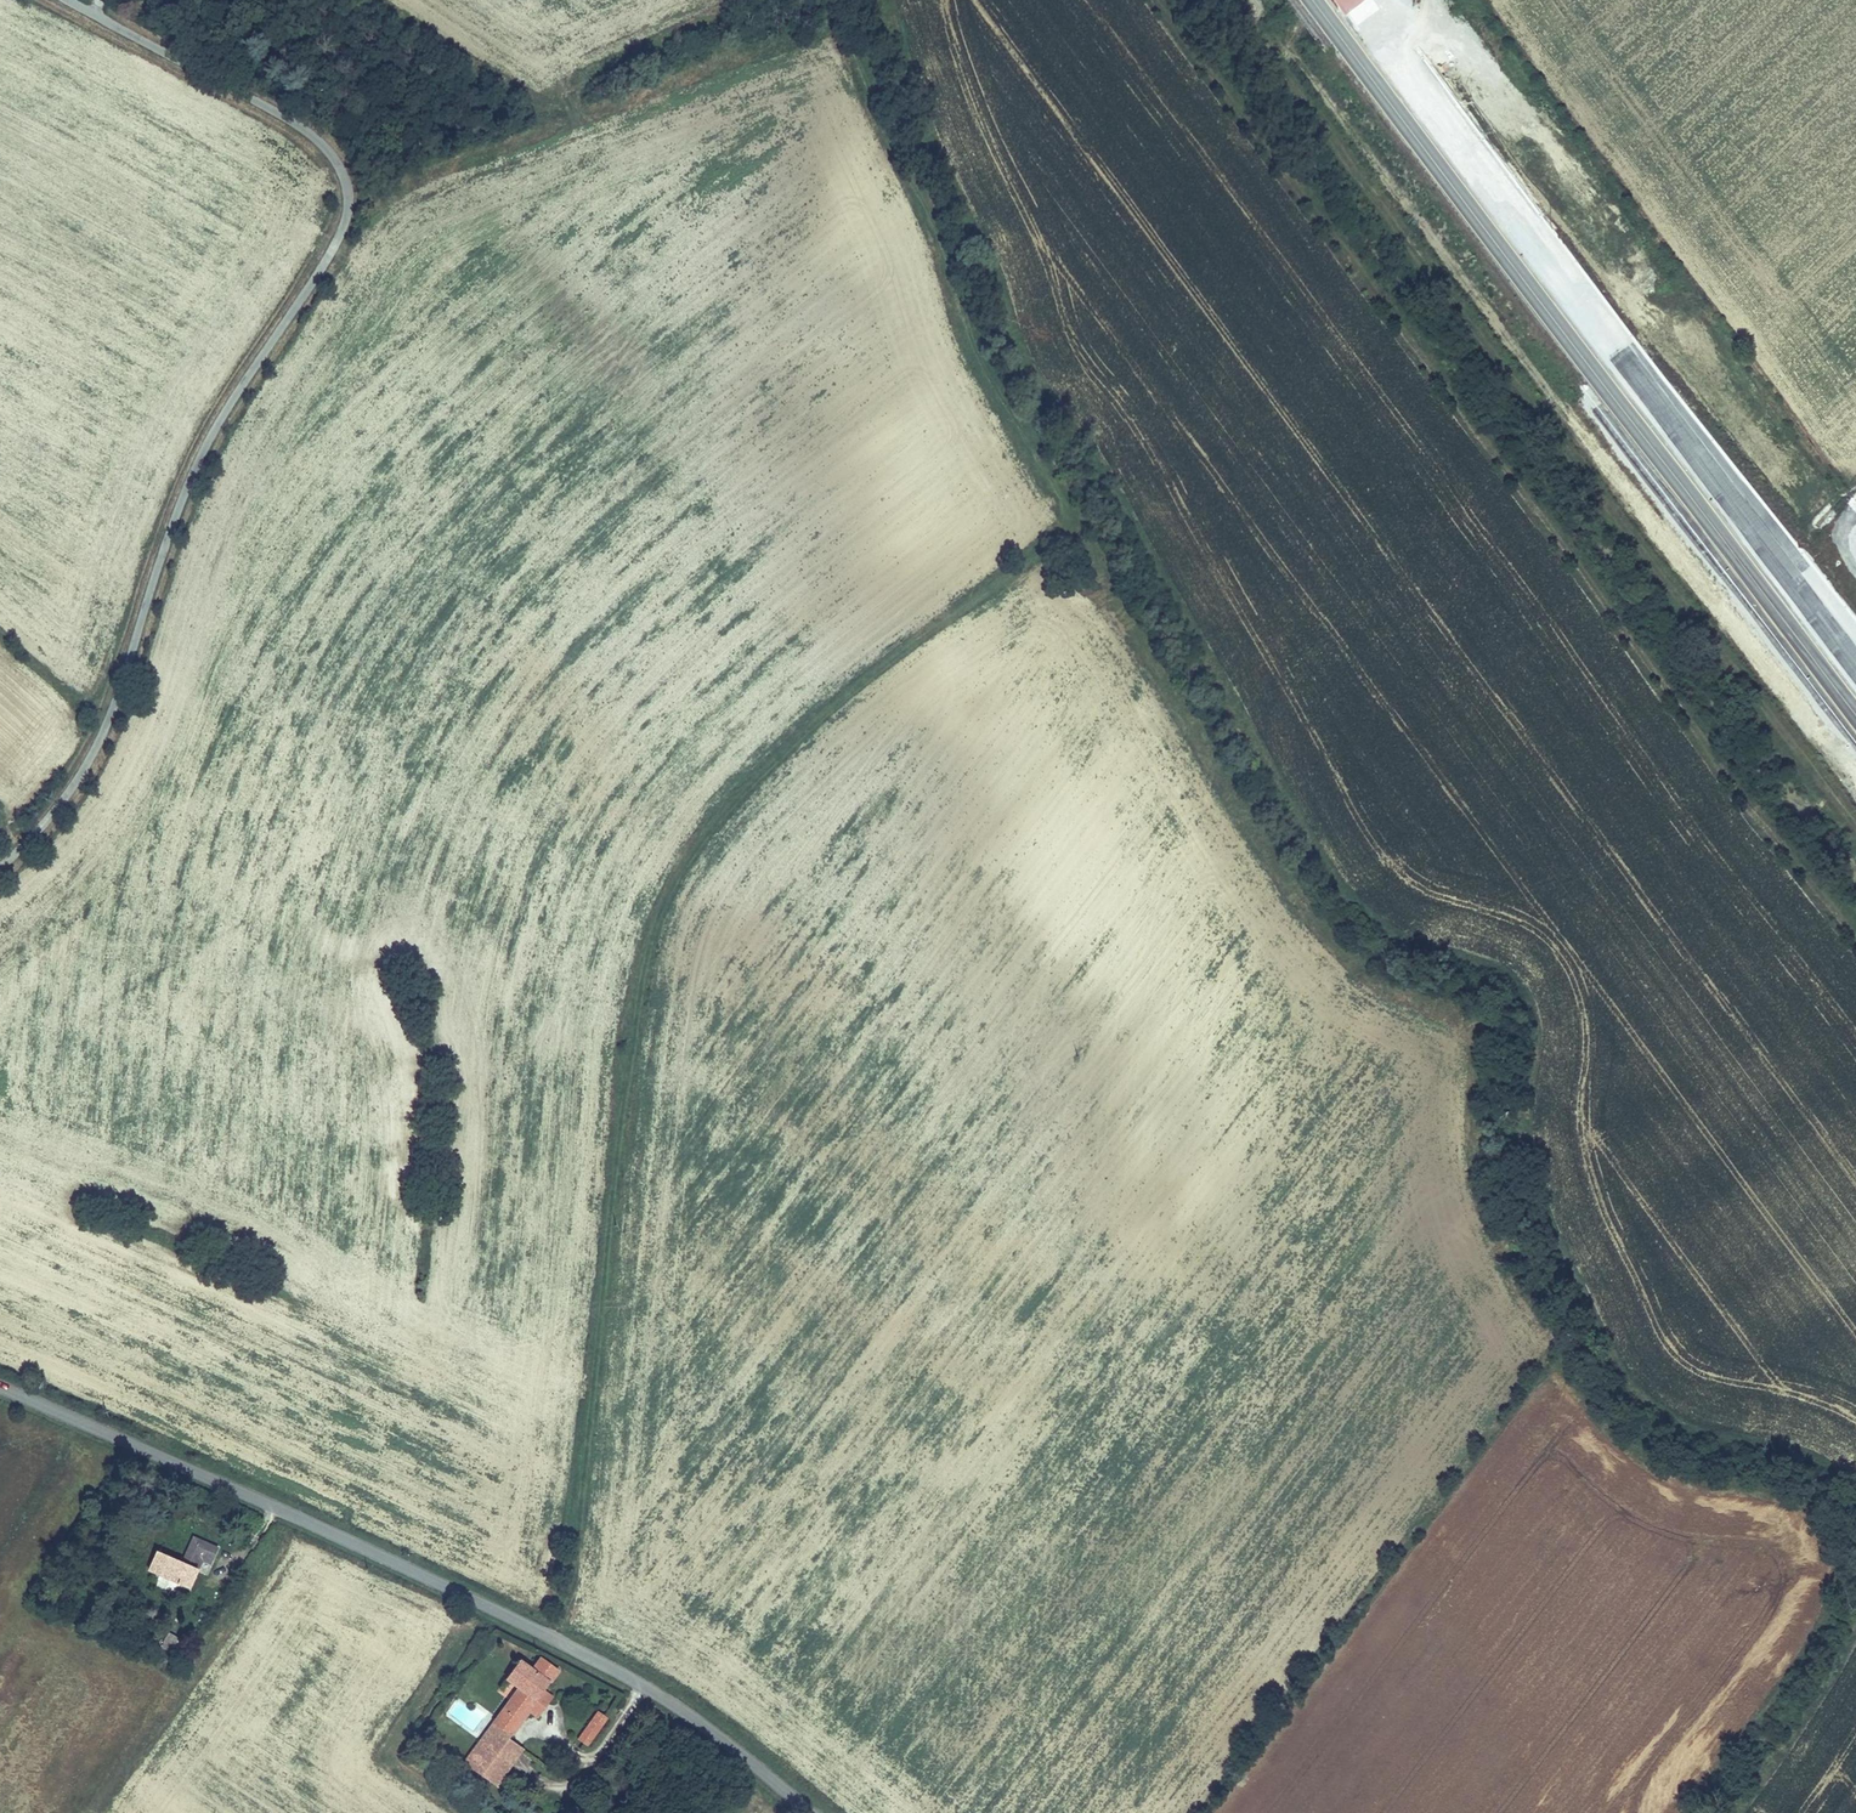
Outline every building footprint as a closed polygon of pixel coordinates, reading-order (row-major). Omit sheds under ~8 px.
[(1452,437),(1445,441),(1455,459),(1463,455),(1452,437)] [(184,1552),(180,1562),(198,1569),(202,1560),(209,1563),(217,1545),(192,1534),(184,1552)] [(519,1688),(462,1761),(494,1787),(523,1749),(511,1740),(530,1712),(538,1717),(554,1697),(545,1690),(559,1671),(540,1655),(532,1667),(522,1659),(506,1678),(519,1688)] [(454,1701),(448,1714),(465,1723),(471,1710),(454,1701)] [(597,1710),(577,1739),(587,1746),(608,1719),(597,1710)]
